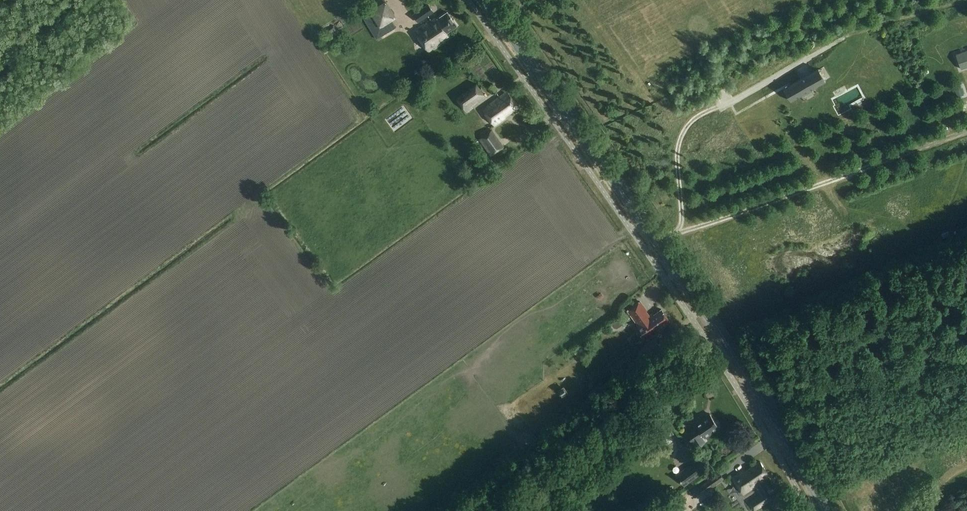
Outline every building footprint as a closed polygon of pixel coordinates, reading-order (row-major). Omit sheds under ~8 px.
[(362,16),(376,39),(384,34),(380,27),(392,20),(397,17),(387,0),(386,0),(385,0),(378,0),(367,6),(370,11),(362,16)] [(433,12),(428,4),(413,15),(419,22),(433,12)] [(450,37),(447,32),(457,25),(447,12),(433,22),(431,20),(415,32),(429,52),(450,37)] [(961,69),(966,67),(966,51),(956,55),(961,69)] [(820,84),(813,72),(784,89),(787,94),(791,101),(792,100),(820,84)] [(477,83),(456,98),(467,113),(474,108),(472,106),(477,102),(479,104),(487,98),(477,83)] [(493,84),(487,88),(492,95),(498,91),(493,84)] [(960,84),(954,86),(958,96),(963,94),(960,84)] [(519,106),(508,91),(482,109),(494,126),(506,118),(504,116),(519,106)] [(386,123),(394,134),(412,121),(405,110),(386,123)] [(492,129),(478,139),(491,157),(505,146),(492,129)] [(664,326),(670,321),(661,310),(654,315),(653,314),(648,317),(644,313),(647,311),(640,302),(628,311),(637,324),(637,325),(647,339),(665,327),(664,326)] [(611,329),(615,335),(623,330),(619,324),(611,329)] [(655,338),(637,350),(644,359),(662,347),(655,338)] [(627,353),(610,366),(618,378),(636,365),(627,353)] [(719,427),(710,413),(695,423),(697,425),(686,433),(692,443),(693,442),(697,447),(705,441),(699,433),(701,432),(705,437),(719,427)] [(694,462),(676,474),(684,485),(702,472),(694,462)] [(773,498),(760,479),(768,474),(761,462),(746,471),(745,470),(733,477),(743,494),(757,485),(763,493),(749,503),(755,510),(773,498)] [(696,485),(689,491),(694,497),(701,492),(703,494),(724,479),(719,471),(697,487),(696,485)] [(666,492),(670,497),(674,494),(670,489),(666,492)]
